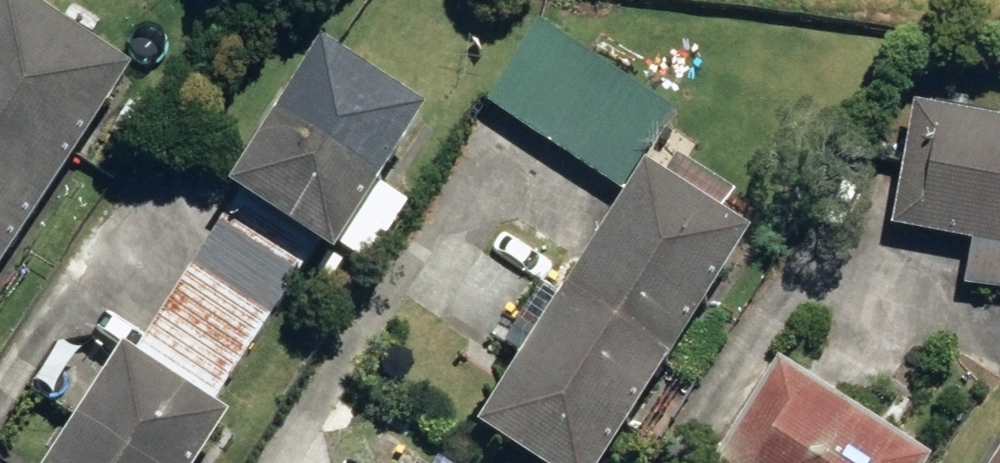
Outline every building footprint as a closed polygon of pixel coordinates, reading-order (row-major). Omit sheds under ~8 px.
[(147,63),(54,0),(5,0),(0,8),(0,285),(147,63)] [(530,20),(475,99),(613,197),(669,117),(530,20)] [(253,181),(198,265),(275,315),(329,232),(375,261),(418,195),(397,182),(449,101),(342,33),(248,178),(253,181)] [(901,224),(999,243),(999,114),(923,100),(901,224)] [(561,462),(614,462),(768,223),(667,157),(498,422),(561,462)] [(354,256),(332,240),(310,274),(332,289),(354,256)] [(195,268),(145,345),(140,342),(62,462),(209,462),(243,410),(223,397),(274,319),(195,268)] [(946,455),(798,356),(728,462),(941,462),(946,455)] [(68,419),(39,397),(23,417),(53,440),(68,419)]
